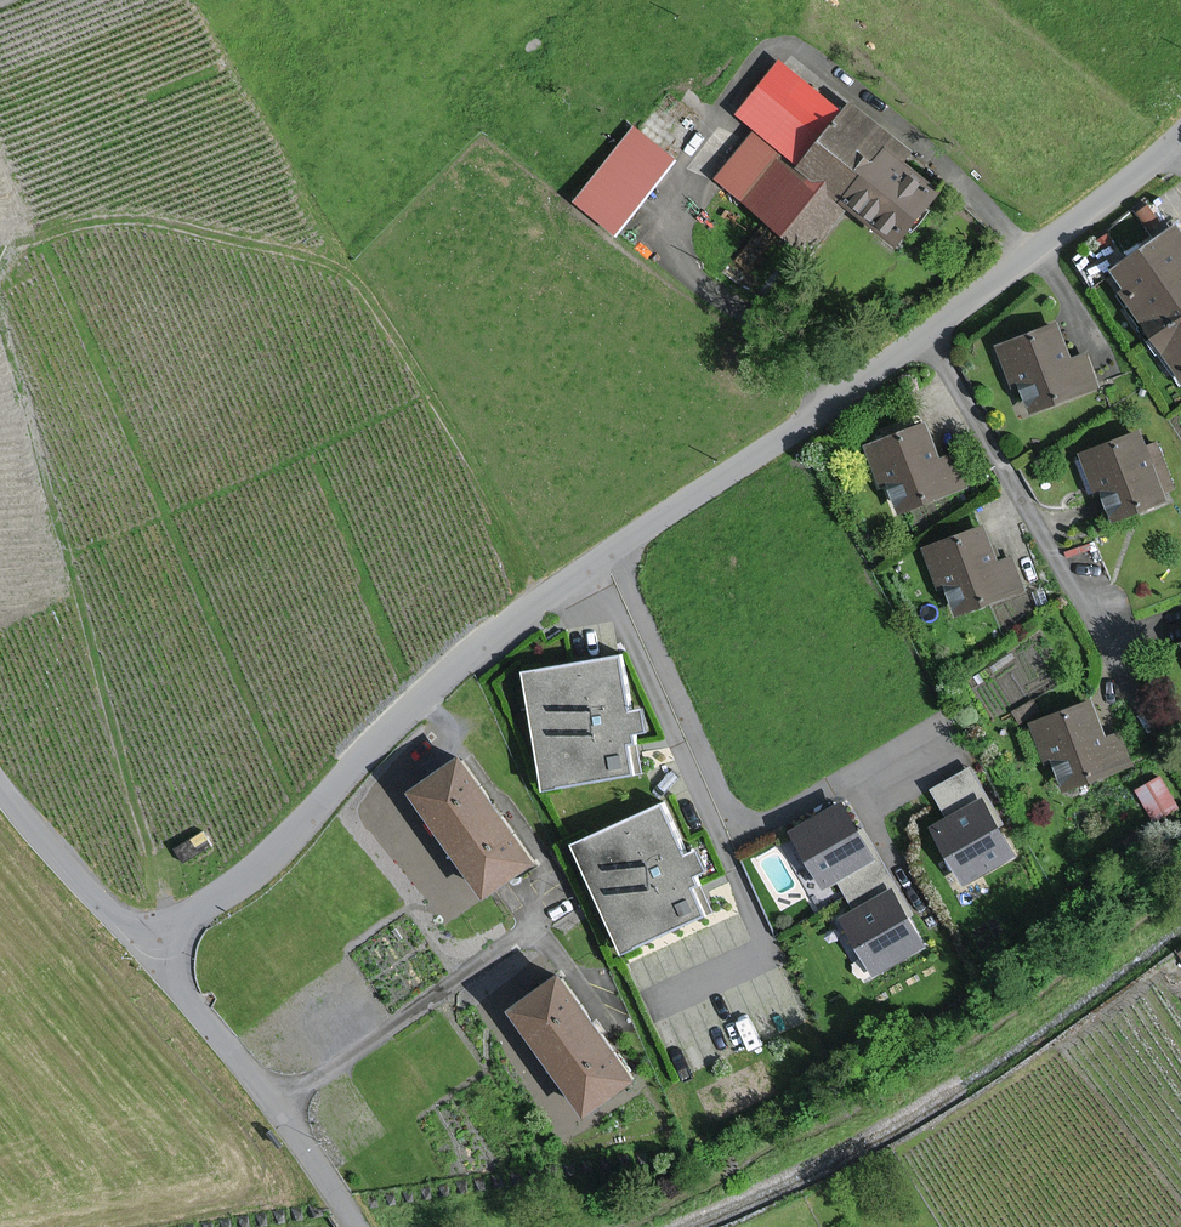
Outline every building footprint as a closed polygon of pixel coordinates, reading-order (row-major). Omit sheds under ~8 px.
[(752,134),(798,170),(846,110),(782,60),(734,120),(752,134)] [(798,170),(847,209),(900,250),(943,195),(904,164),(908,159),(846,110),(798,170)] [(639,123),(577,203),(620,236),(682,156),(639,123)] [(798,170),(752,134),(713,183),(808,258),(847,209),(798,170)] [(1115,269),(1180,363),(1180,229),(1179,225),(1115,269)] [(1057,325),(1000,347),(1013,382),(1020,380),(1032,412),(1099,386),(1087,356),(1071,362),(1057,325)] [(934,426),(879,442),(899,511),(954,495),(934,426)] [(1151,432),(1080,454),(1101,523),(1172,501),(1151,432)] [(987,526),(920,547),(942,616),(1020,592),(1009,558),(998,561),(987,526)] [(548,785),(635,771),(617,661),(530,675),(548,785)] [(1089,698),(1029,722),(1058,796),(1130,768),(1116,735),(1105,739),(1089,698)] [(457,765),(411,797),(480,896),(526,864),(457,765)] [(1135,783),(1152,814),(1176,800),(1159,770),(1135,783)] [(985,796),(930,826),(964,888),(1019,858),(985,796)] [(842,800),(789,828),(822,889),(875,860),(842,800)] [(626,947),(704,912),(659,811),(580,846),(626,947)] [(896,886),(843,917),(880,982),(934,951),(896,886)] [(563,974),(509,1009),(580,1120),(635,1085),(563,974)]
